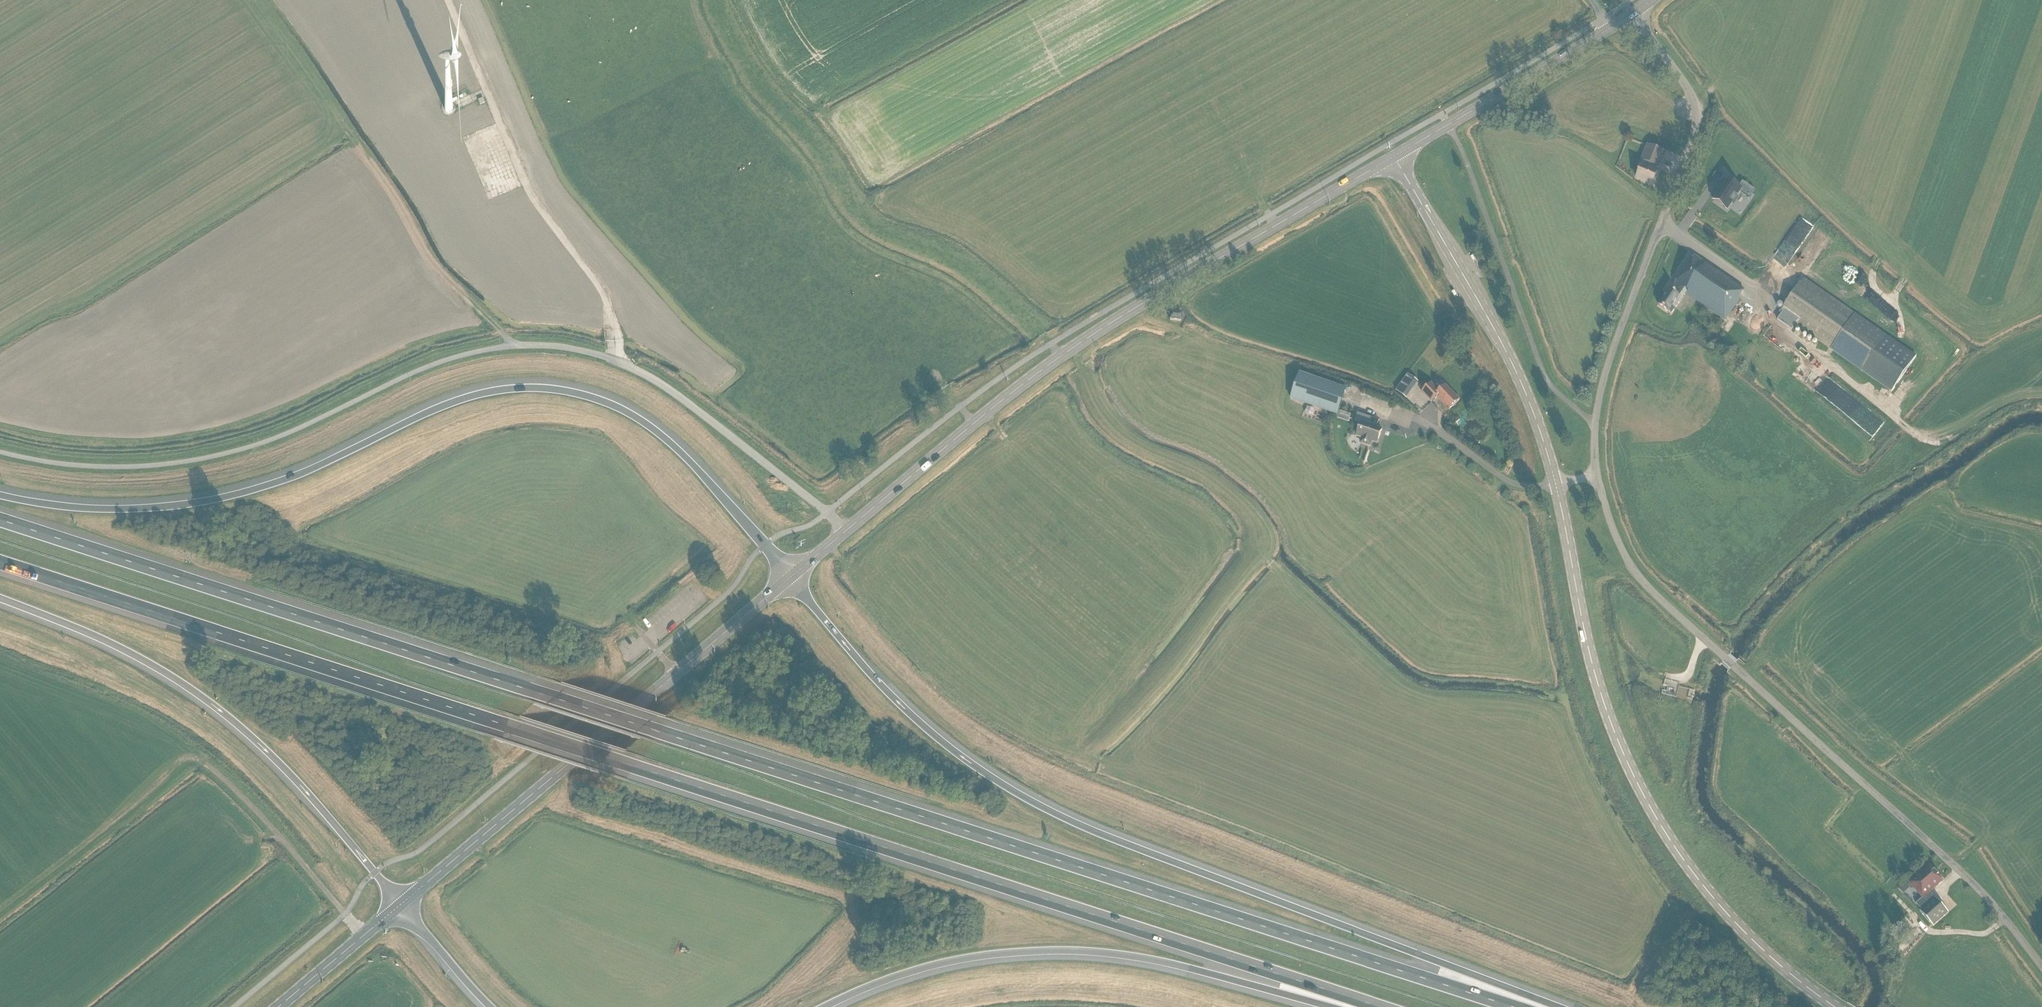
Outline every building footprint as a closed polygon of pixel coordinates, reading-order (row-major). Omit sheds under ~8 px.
[(449,104),(448,104),(447,104),(446,105),(445,106),(444,107),(444,108),(444,110),(445,111),(446,112),(447,113),(448,113),(450,113),(451,112),(452,112),(452,111),(453,110),(453,109),(453,108),(453,107),(453,106),(452,105),(451,105),(450,104),(449,104)] [(494,195),(511,190),(493,136),(477,142),(494,195)] [(1644,161),(1644,164),(1643,166),(1642,166),(1637,178),(1653,184),(1658,172),(1655,171),(1656,166),(1659,167),(1666,152),(1648,145),(1642,160),(1644,161)] [(1755,190),(1743,181),(1739,187),(1728,180),(1714,200),(1727,209),(1732,202),(1734,204),(1738,197),(1736,196),(1740,191),(1750,197),(1755,190)] [(1725,320),(1740,299),(1738,298),(1744,290),(1694,256),(1674,285),(1677,287),(1674,292),(1670,289),(1659,305),(1668,312),(1671,314),(1679,302),(1686,293),(1725,320)] [(1779,314),(1781,315),(1778,320),(1792,330),(1795,325),(1892,392),(1916,357),(1803,279),(1779,314)] [(1182,314),(1171,313),(1170,320),(1181,321),(1182,314)] [(1299,373),(1290,399),(1338,415),(1346,389),(1299,373)] [(1405,397),(1417,381),(1408,374),(1396,390),(1405,397)] [(1437,397),(1449,410),(1459,400),(1446,386),(1439,391),(1431,383),(1422,392),(1431,402),(1437,397)] [(1361,423),(1357,436),(1362,438),(1360,443),(1370,446),(1372,441),(1377,443),(1382,430),(1377,428),(1379,420),(1358,413),(1355,421),(1361,423)] [(1923,872),(1917,877),(1910,883),(1923,898),(1916,903),(1921,909),(1920,911),(1933,926),(1949,913),(1943,906),(1930,891),(1943,880),(1934,870),(1927,876),(1923,872)]
